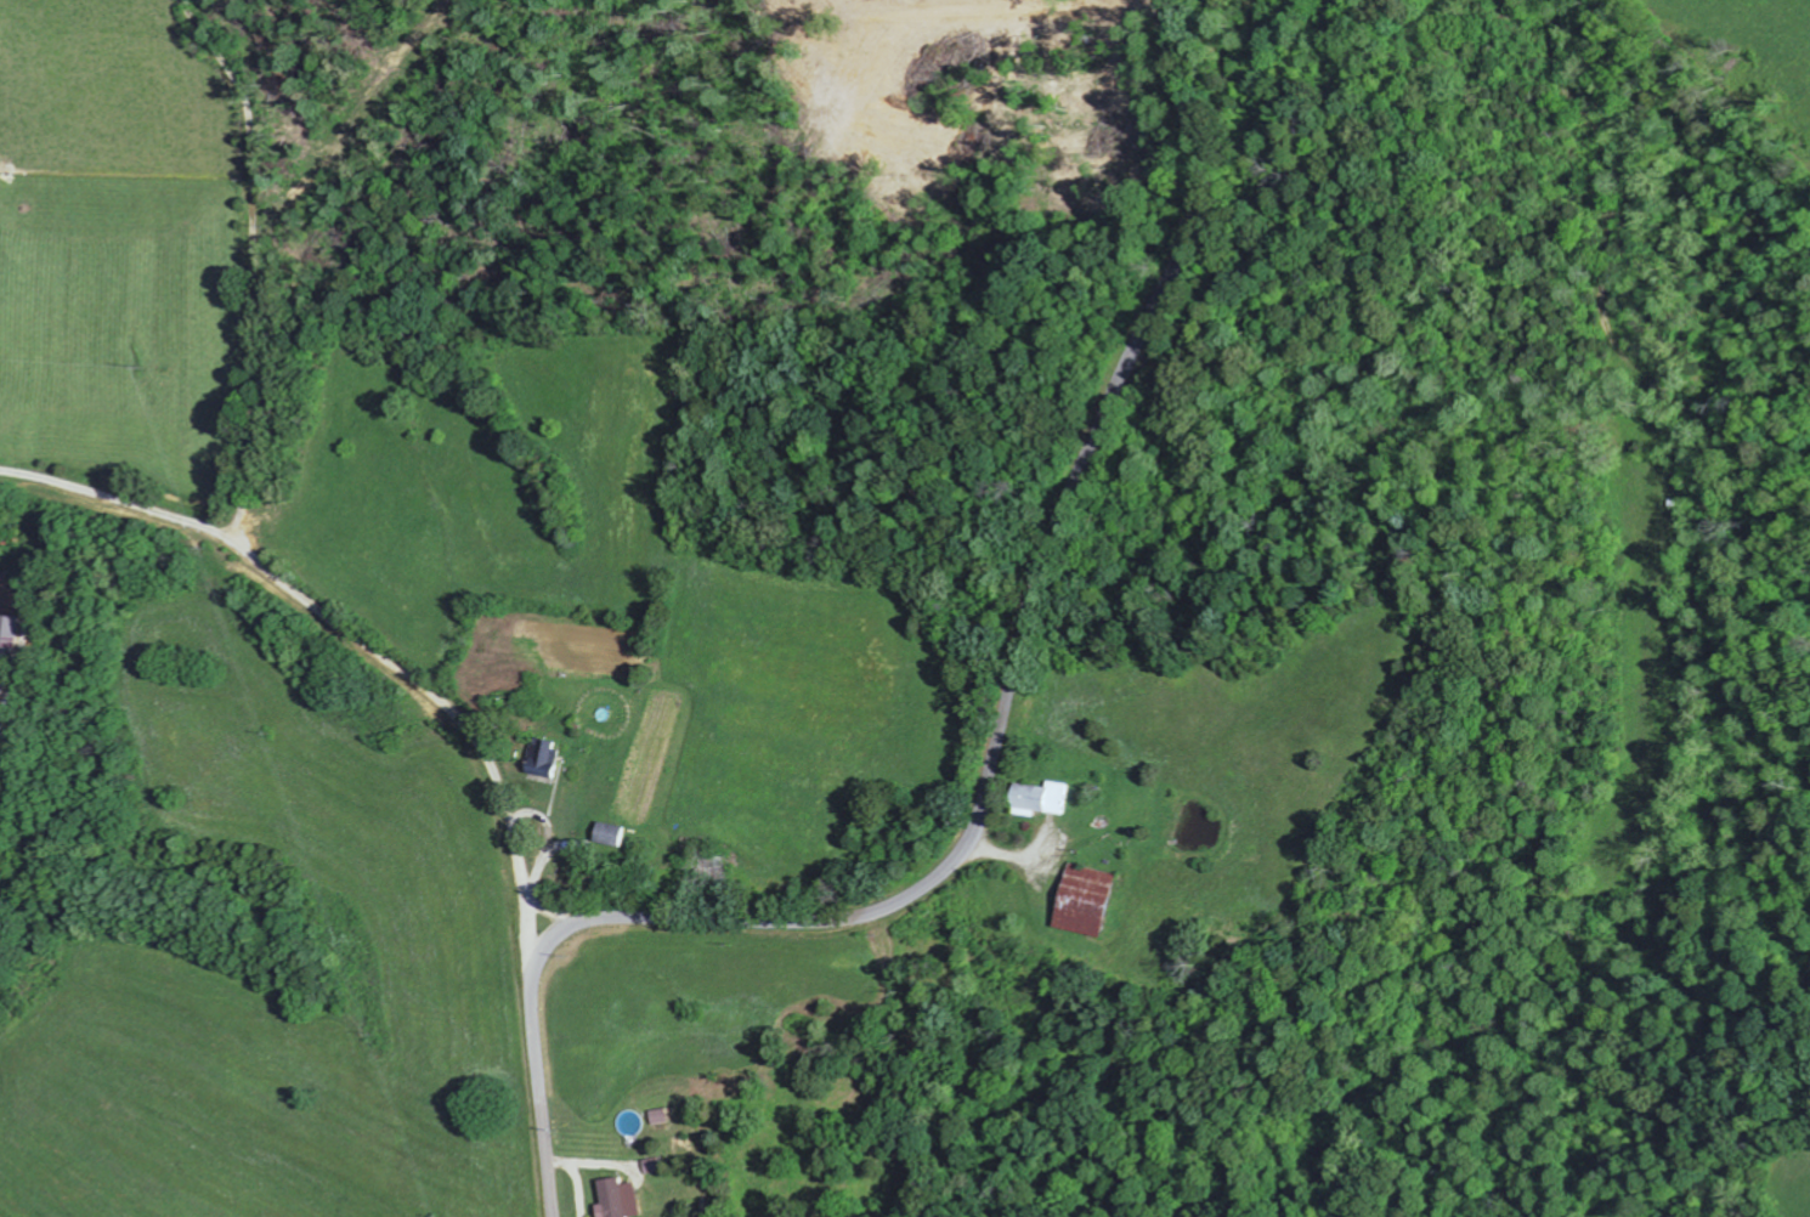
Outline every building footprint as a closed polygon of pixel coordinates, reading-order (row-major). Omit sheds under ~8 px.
[(559,779),(568,744),(545,738),(541,755),(536,754),(532,772),(559,779)] [(1075,785),(1054,781),(1052,789),(1023,784),(1018,815),(1040,818),(1042,812),(1070,816),(1075,785)] [(632,830),(605,822),(600,842),(627,850),(632,830)] [(1122,872),(1073,867),(1066,931),(1115,937),(1122,872)] [(653,1112),(655,1126),(672,1123),(669,1109),(653,1112)] [(650,1174),(665,1172),(663,1159),(648,1160),(650,1174)] [(607,1206),(601,1207),(603,1216),(643,1216),(647,1216),(641,1184),(627,1186),(626,1178),(603,1182),(607,1206)]
